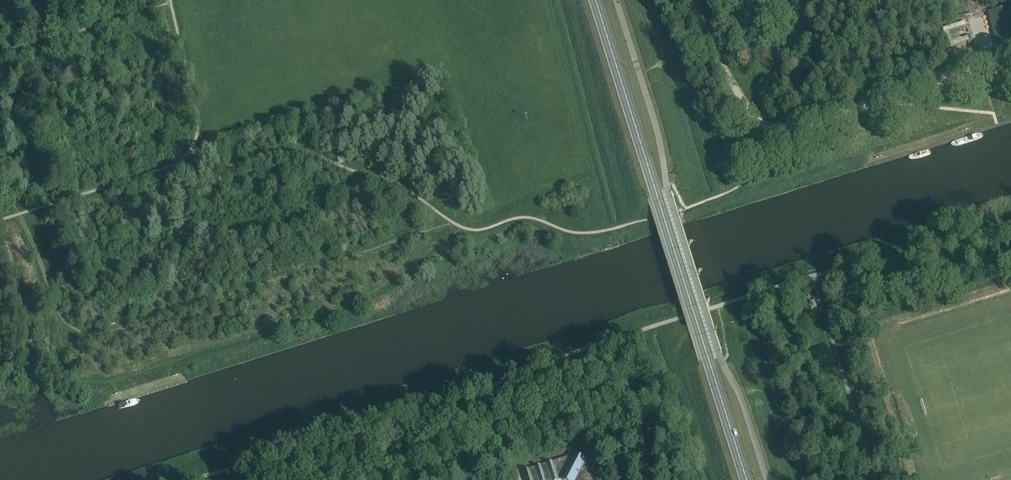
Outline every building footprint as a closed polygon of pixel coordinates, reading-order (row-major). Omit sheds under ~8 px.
[(998,44),(997,44),(997,45),(1010,41),(1010,11),(1010,8),(1010,7),(998,11),(1003,30),(994,33),(995,33),(998,44)] [(943,30),(945,36),(959,33),(958,27),(943,30)] [(958,36),(960,45),(967,43),(965,35),(958,36)] [(945,40),(947,45),(958,41),(956,36),(945,40)] [(586,461),(574,455),(571,456),(520,472),(523,479),(561,479),(592,479),(586,461)]
